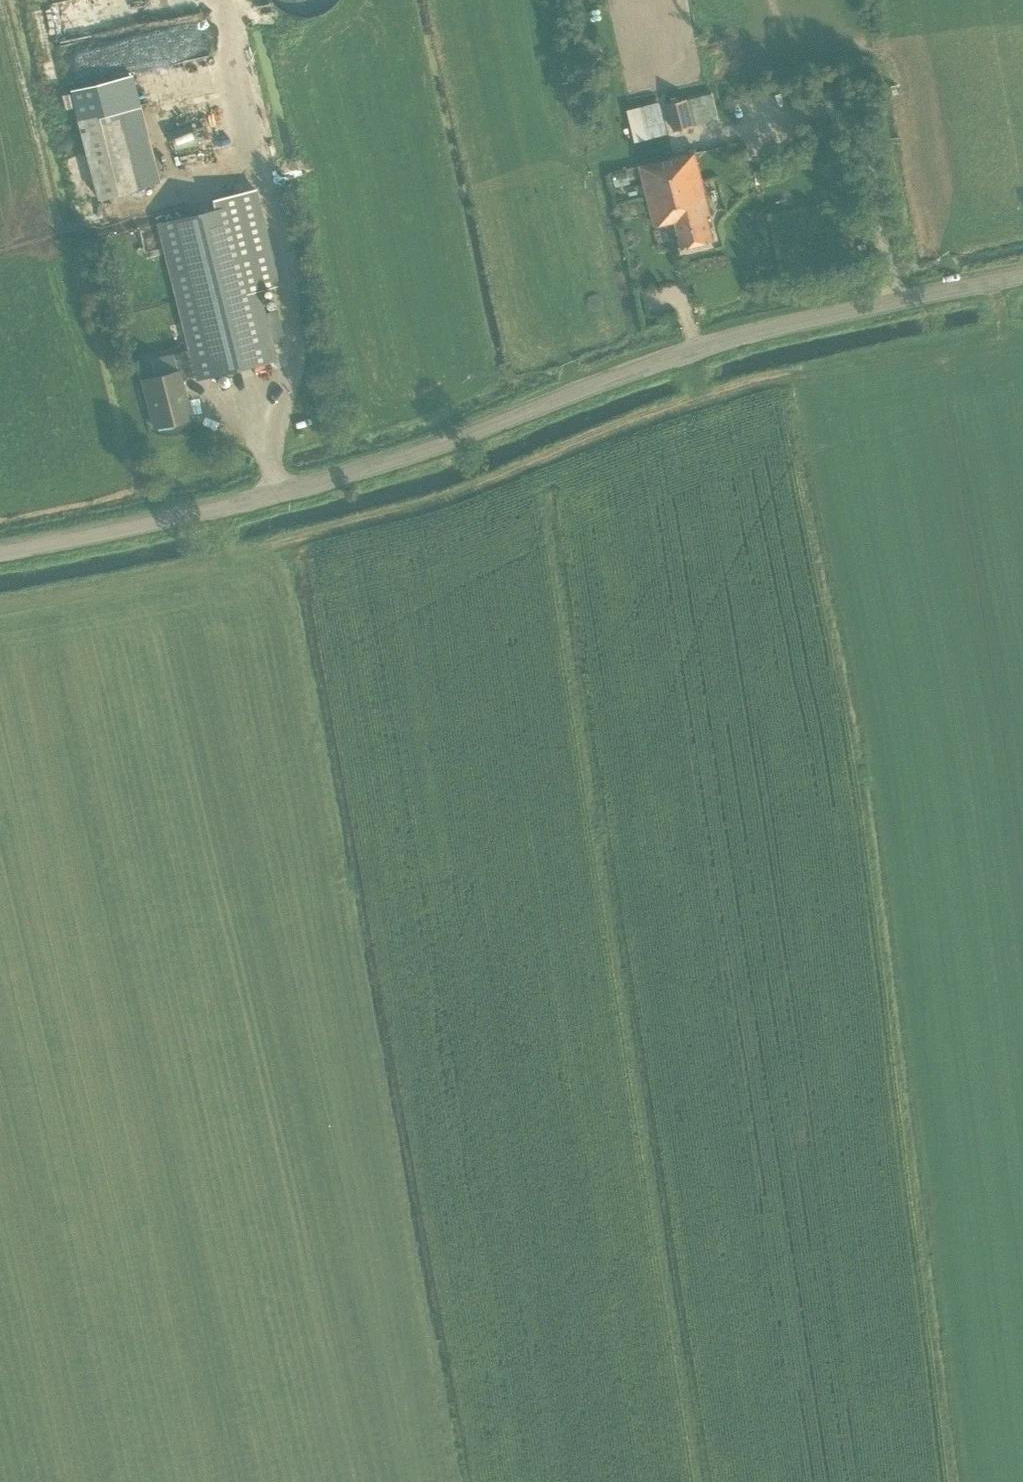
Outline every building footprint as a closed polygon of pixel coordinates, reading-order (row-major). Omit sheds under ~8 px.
[(691,126),(684,99),(665,104),(672,131),(691,126)] [(663,124),(658,103),(626,111),(631,133),(663,124)] [(117,110),(78,120),(98,198),(137,188),(117,110)] [(710,212),(694,151),(640,165),(655,225),(675,220),(682,247),(713,239),(706,213),(710,212)] [(276,358),(237,204),(158,223),(189,349),(173,353),(178,370),(142,379),(154,427),(191,417),(181,380),(196,376),(196,378),(276,358)]
